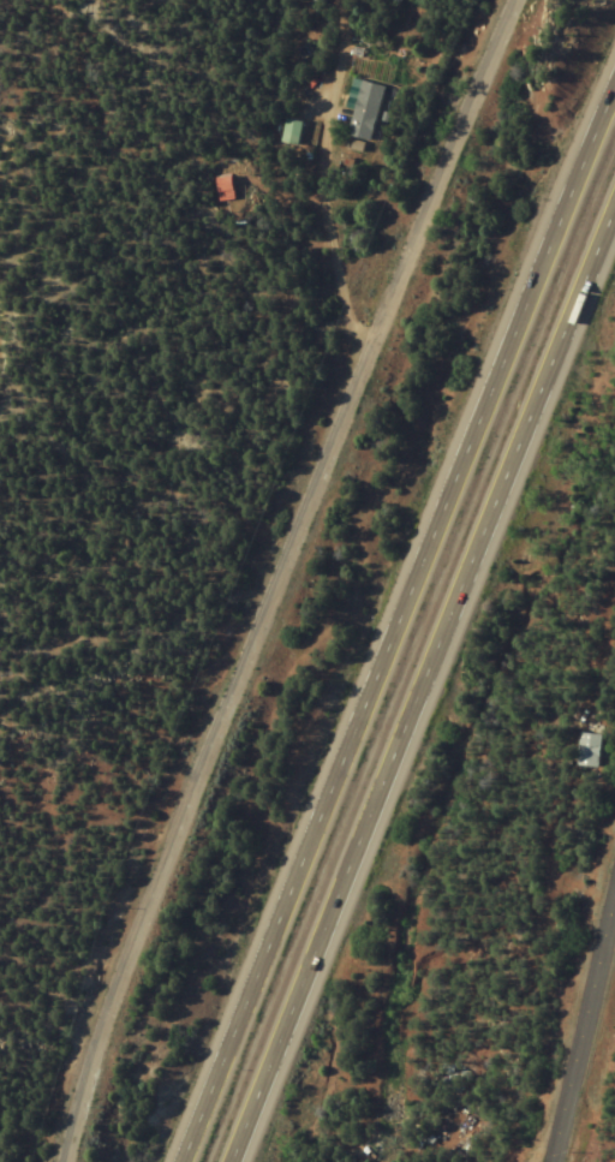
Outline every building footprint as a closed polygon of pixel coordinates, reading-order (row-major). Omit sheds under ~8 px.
[(371,142),(382,86),(357,81),(346,137),(371,142)] [(297,147),(301,122),(283,118),(278,144),(297,147)] [(575,767),(599,767),(599,734),(575,734),(575,767)]
